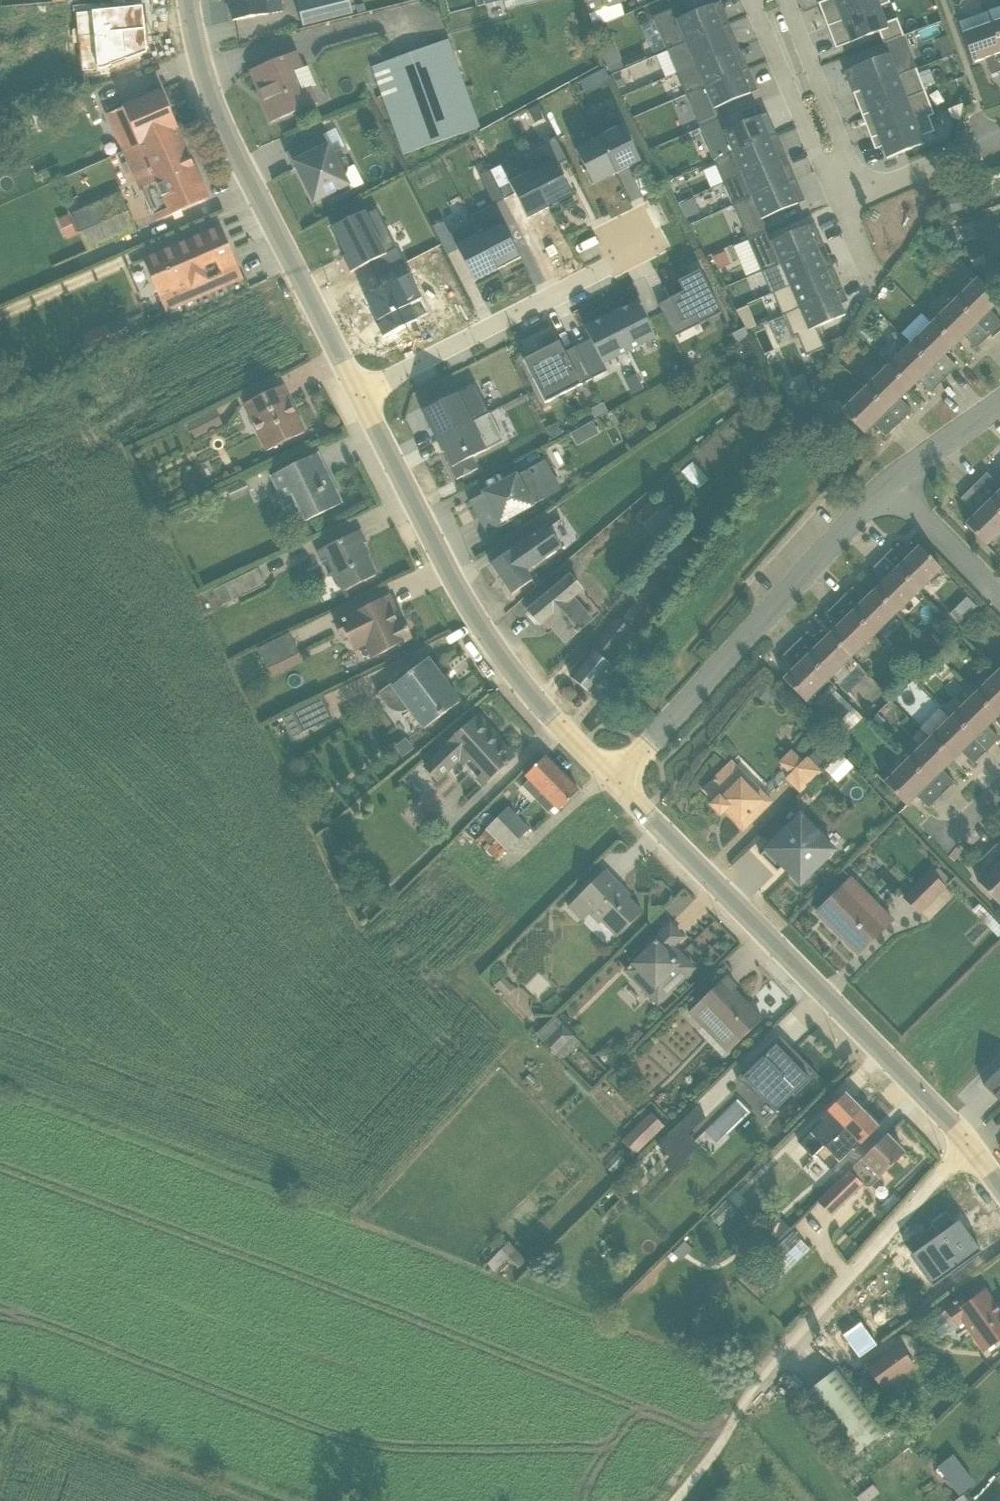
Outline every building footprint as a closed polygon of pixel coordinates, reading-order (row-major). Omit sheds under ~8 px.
[(287,13),(285,0),(231,0),(235,23),(287,13)] [(292,24),(341,11),(337,0),(285,0),(292,24)] [(583,25),(609,18),(604,0),(576,0),(583,25)] [(887,0),(834,0),(825,4),(818,7),(826,28),(879,8),(889,5),(887,0)] [(681,19),(692,45),(732,28),(721,2),(681,19)] [(75,12),(78,37),(145,30),(143,6),(75,12)] [(826,28),(835,51),(878,35),(882,46),(903,38),(896,20),(885,25),(879,8),(826,28)] [(999,60),(999,25),(970,36),(981,66),(999,60)] [(701,65),(740,49),(732,28),(692,45),(701,65)] [(78,37),(81,73),(104,71),(141,56),(140,46),(147,45),(145,30),(78,37)] [(852,96),(916,71),(903,38),(882,46),(886,56),(844,74),(852,96)] [(403,157),(480,129),(449,42),(371,70),(403,157)] [(600,46),(589,51),(599,75),(610,71),(600,46)] [(701,65),(712,91),(751,74),(740,49),(701,65)] [(272,127),(321,106),(299,55),(250,76),(272,127)] [(852,96),(861,118),(924,94),(916,71),(852,96)] [(722,114),(761,97),(751,74),(712,91),(722,114)] [(152,225),(214,199),(168,89),(107,114),(152,225)] [(861,118),(870,141),(928,118),(933,116),(924,94),(861,118)] [(881,150),(886,161),(923,146),(920,139),(934,134),(928,118),(870,141),(874,152),(881,150)] [(731,136),(740,159),(779,144),(770,121),(731,136)] [(620,124),(594,136),(614,176),(640,163),(620,124)] [(589,189),(614,176),(594,136),(569,149),(589,189)] [(556,140),(521,157),(530,175),(548,210),(572,198),(556,168),(567,162),(556,140)] [(321,207),(358,188),(335,144),(298,164),(321,207)] [(749,181),(788,166),(779,144),(740,159),(749,181)] [(749,181),(757,202),(796,186),(788,166),(749,181)] [(500,167),(489,173),(503,201),(514,196),(527,221),(548,210),(530,175),(509,186),(500,167)] [(766,225),(805,209),(796,186),(757,202),(766,225)] [(70,215),(86,253),(134,232),(118,194),(70,215)] [(680,194),(667,200),(675,217),(687,211),(680,194)] [(471,217),(474,223),(498,272),(521,261),(494,206),(471,217)] [(342,259),(351,274),(389,255),(367,212),(332,230),(346,257),(342,259)] [(475,284),(498,272),(474,223),(450,235),(444,222),(432,228),(447,257),(459,251),(475,284)] [(784,263),(823,247),(814,225),(775,241),(784,263)] [(171,314),(246,280),(222,228),(146,262),(171,314)] [(721,243),(734,274),(750,267),(737,236),(721,243)] [(794,288),(833,271),(823,247),(784,263),(794,288)] [(374,321),(383,339),(417,321),(409,307),(422,300),(404,265),(376,280),(381,290),(364,299),(376,320),(374,321)] [(669,302),(658,307),(674,339),(722,315),(700,271),(663,290),(669,302)] [(794,288),(804,311),(843,295),(833,271),(794,288)] [(960,304),(985,329),(999,313),(999,299),(982,281),(960,304)] [(814,336),(853,320),(843,295),(804,311),(814,336)] [(636,304),(611,317),(632,361),(658,348),(636,304)] [(960,304),(937,326),(962,351),(985,329),(960,304)] [(611,317),(585,330),(608,373),(632,361),(611,317)] [(937,326),(915,349),(940,373),(962,351),(937,326)] [(558,341),(521,360),(545,405),(591,381),(574,349),(565,354),(558,341)] [(915,349),(893,371),(918,396),(940,373),(915,349)] [(893,371),(870,393),(895,418),(918,396),(893,371)] [(420,412),(435,442),(491,413),(475,386),(420,412)] [(271,455),(311,435),(286,387),(246,408),(271,455)] [(870,393),(848,416),(873,440),(895,418),(870,393)] [(491,413),(435,442),(456,481),(508,455),(491,413)] [(563,440),(583,432),(579,423),(559,431),(563,440)] [(302,533),(348,509),(321,454),(274,477),(302,533)] [(490,536),(542,509),(524,476),(473,502),(490,536)] [(624,513),(634,528),(651,516),(640,501),(624,513)] [(972,528),(997,552),(999,549),(999,509),(995,505),(972,528)] [(342,598),(383,580),(362,533),(321,551),(342,598)] [(548,557),(535,537),(493,565),(510,591),(528,579),(524,573),(548,557)] [(925,550),(902,572),(926,596),(949,574),(925,550)] [(570,679),(590,695),(612,668),(604,661),(629,630),(628,629),(643,610),(640,607),(661,581),(648,570),(627,597),(635,603),(620,622),(618,620),(570,679)] [(902,572),(880,594),(904,618),(926,596),(902,572)] [(590,595),(576,578),(532,612),(547,632),(553,627),(570,649),(600,626),(581,602),(590,595)] [(880,594),(857,617),(881,641),(904,618),(880,594)] [(369,668),(415,643),(390,598),(345,623),(369,668)] [(857,617),(835,639),(859,663),(881,641),(857,617)] [(279,628),(250,640),(259,662),(288,650),(279,628)] [(835,639),(812,661),(836,685),(859,663),(835,639)] [(812,661),(790,683),(814,708),(836,685),(812,661)] [(431,733),(468,708),(436,662),(399,687),(431,733)] [(980,697),(999,717),(999,678),(980,697)] [(267,710),(278,734),(323,714),(311,690),(267,710)] [(958,719),(980,741),(999,721),(999,717),(980,697),(958,719)] [(486,789),(520,761),(482,716),(425,765),(444,788),(468,768),(486,789)] [(958,719),(936,741),(957,763),(980,741),(958,719)] [(936,741),(913,763),(935,785),(957,763),(936,741)] [(778,746),(762,763),(790,788),(810,767),(794,752),(790,757),(778,746)] [(827,777),(838,768),(826,752),(815,761),(827,777)] [(527,782),(542,799),(567,776),(551,759),(527,782)] [(744,835),(776,806),(735,762),(704,791),(744,835)] [(913,763),(891,785),(913,807),(935,785),(913,763)] [(558,816),(583,793),(567,776),(542,799),(558,816)] [(494,803),(475,821),(469,815),(455,828),(481,854),(488,847),(493,852),(518,828),(494,803)] [(805,893),(844,856),(803,813),(764,850),(805,893)] [(920,864),(892,894),(911,912),(939,882),(920,864)] [(621,939),(649,913),(608,869),(569,906),(587,925),(598,915),(621,939)] [(984,888),(999,904),(999,872),(984,888)] [(858,957),(897,922),(857,879),(819,914),(858,957)] [(624,968),(662,1005),(698,968),(678,948),(686,939),(670,923),(624,968)] [(727,1049),(765,1014),(732,978),(694,1013),(727,1049)] [(541,1045),(556,1040),(548,1017),(533,1023),(541,1045)] [(783,1109),(816,1076),(779,1038),(735,1081),(759,1105),(769,1095),(783,1109)] [(984,1086),(999,1100),(999,1069),(984,1086)] [(782,1153),(801,1172),(861,1111),(845,1095),(804,1137),(801,1134),(782,1153)] [(690,1124),(701,1140),(738,1115),(727,1099),(690,1124)] [(836,1169),(878,1128),(861,1111),(801,1172),(810,1180),(805,1185),(814,1194),(837,1171),(836,1169)] [(661,1128),(647,1114),(617,1144),(631,1158),(661,1128)] [(873,1185),(904,1155),(886,1136),(817,1203),(830,1217),(862,1186),(865,1187),(870,1187),(873,1185)] [(927,1285),(983,1245),(955,1206),(899,1247),(927,1285)] [(808,1252),(789,1231),(757,1261),(777,1282),(808,1252)] [(999,1337),(999,1303),(993,1308),(980,1289),(947,1312),(977,1354),(999,1337)] [(837,1347),(847,1334),(823,1315),(813,1327),(837,1347)] [(910,1367),(894,1346),(862,1371),(878,1392),(910,1367)] [(834,1369),(798,1396),(849,1462),(884,1435),(834,1369)] [(843,1493),(850,1500),(857,1500),(866,1494),(856,1482),(843,1493)]
